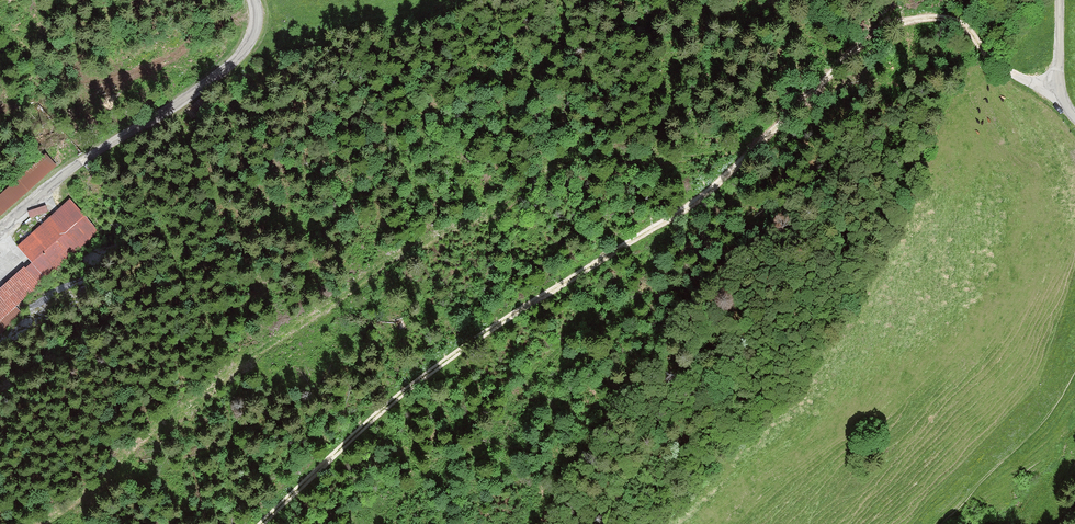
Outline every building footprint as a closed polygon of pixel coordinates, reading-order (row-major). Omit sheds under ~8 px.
[(49,168),(38,155),(0,190),(0,212),(49,168)] [(34,256),(0,288),(0,312),(2,314),(0,316),(0,324),(4,328),(25,309),(17,301),(99,225),(71,195),(21,241),(34,256)]
